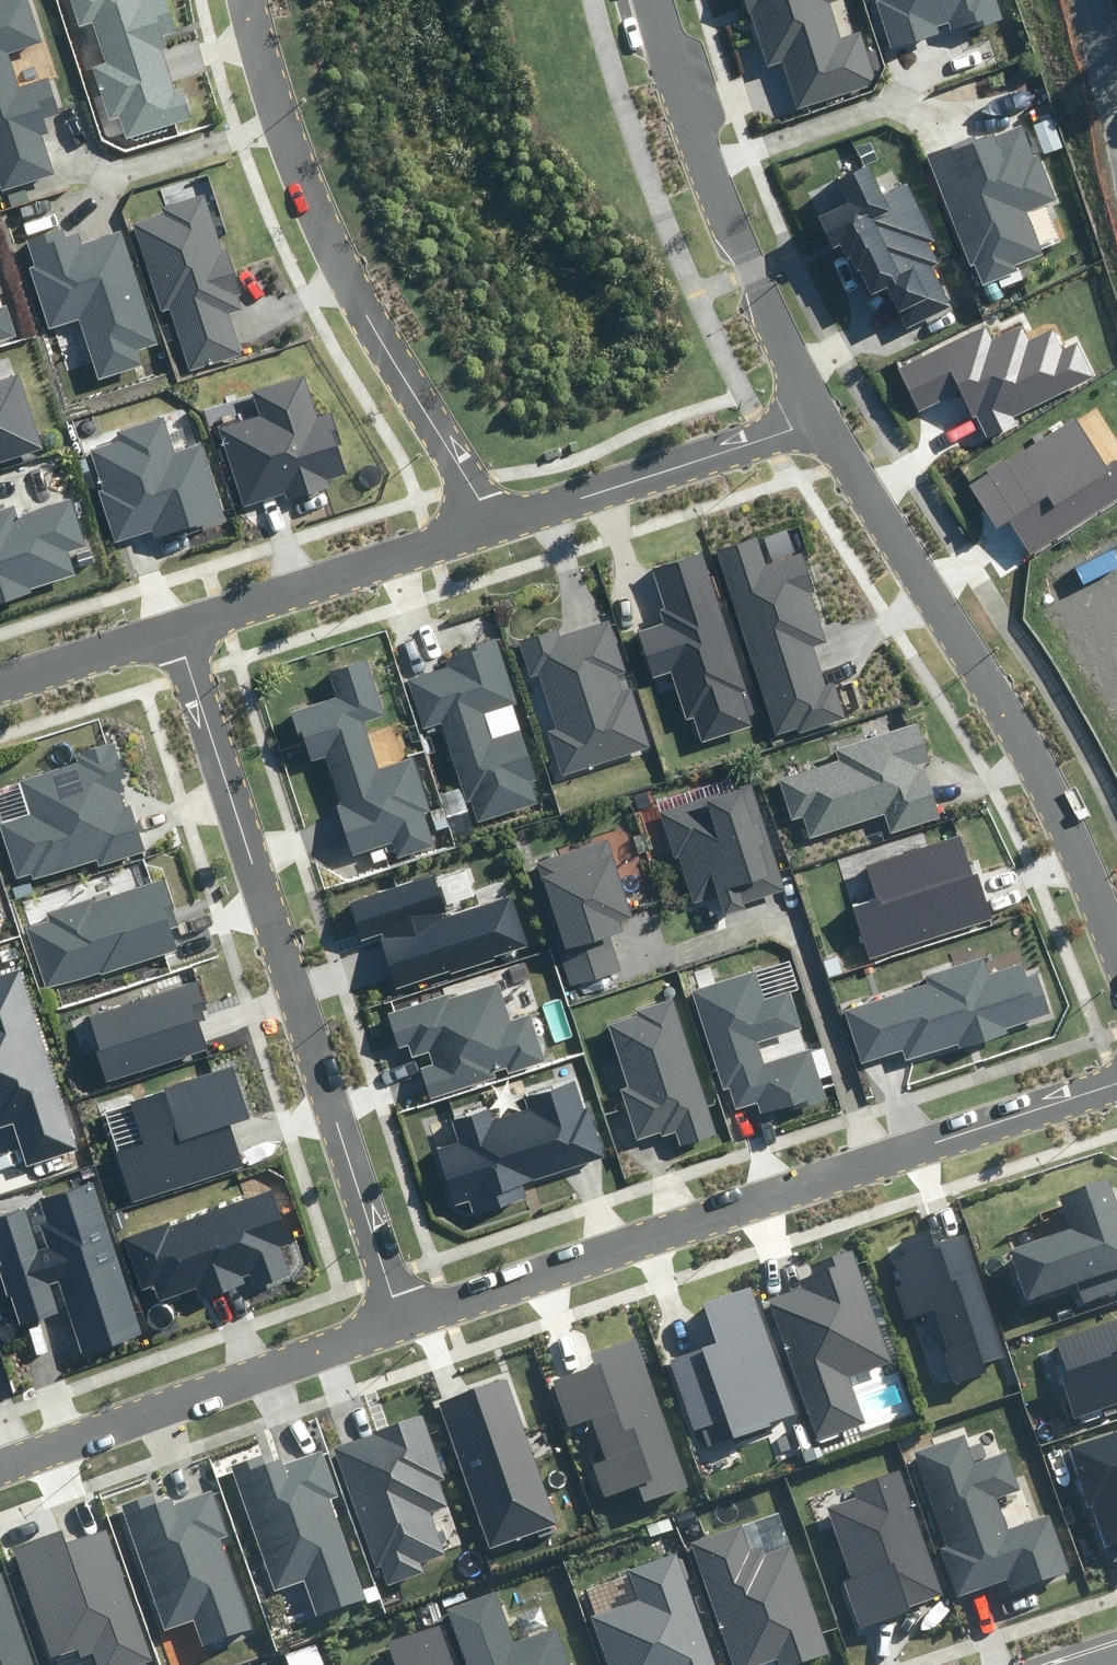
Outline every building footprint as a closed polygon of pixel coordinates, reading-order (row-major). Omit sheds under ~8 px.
[(2,192),(55,175),(42,135),(49,133),(45,119),(59,115),(47,78),(18,87),(7,53),(40,42),(27,0),(5,0),(0,2),(0,185),(2,192)] [(78,28),(93,24),(105,62),(92,66),(109,120),(119,117),(125,137),(189,118),(180,91),(176,92),(163,50),(167,49),(163,38),(179,33),(168,0),(69,0),(78,28)] [(766,68),(784,62),(799,109),(865,88),(876,77),(863,36),(841,43),(828,2),(835,0),(743,0),(766,68)] [(890,51),(941,35),(939,29),(948,26),(951,36),(1002,19),(996,0),(878,0),(874,1),(890,51)] [(977,131),(926,153),(981,284),(1016,270),(1012,262),(1040,250),(1024,213),(1056,199),(1023,122),(981,140),(977,131)] [(854,270),(932,230),(906,181),(882,193),(868,165),(840,180),(851,201),(820,217),(834,244),(839,241),(854,270)] [(165,213),(133,223),(161,313),(169,310),(189,374),(243,357),(230,314),(242,310),(238,296),(241,295),(227,249),(222,250),(205,195),(163,208),(165,213)] [(83,315),(102,376),(139,364),(135,350),(159,343),(123,231),(83,243),(79,232),(65,236),(62,227),(26,239),(34,264),(28,266),(48,326),(83,315)] [(932,230),(854,270),(869,297),(887,287),(908,327),(951,305),(932,267),(941,262),(933,246),(939,243),(932,230)] [(16,336),(7,305),(0,307),(0,340),(16,336)] [(986,325),(898,368),(919,411),(961,391),(985,440),(1018,424),(1013,414),(1092,375),(1076,343),(1063,350),(1053,330),(1031,341),(1023,324),(992,339),(986,325)] [(258,416),(219,428),(244,507),(286,494),(288,500),(328,487),(326,481),(346,475),(338,448),(343,447),(332,414),(317,419),(303,375),(251,391),(258,416)] [(43,447),(20,376),(0,382),(0,461),(43,447)] [(120,442),(90,451),(102,489),(97,491),(113,542),(151,531),(153,538),(199,524),(202,532),(229,524),(204,444),(175,453),(164,418),(117,433),(120,442)] [(970,485),(997,529),(1010,521),(1029,551),(1116,496),(1116,461),(1105,468),(1074,419),(970,485)] [(75,576),(67,551),(85,545),(70,499),(17,516),(14,506),(0,510),(0,600),(75,576)] [(745,644),(819,622),(799,556),(763,567),(755,539),(717,551),(745,644)] [(664,623),(639,631),(655,678),(669,673),(684,718),(693,715),(702,742),(751,726),(741,696),(750,693),(703,553),(652,570),(666,609),(660,611),(664,623)] [(556,632),(519,643),(530,676),(539,673),(557,728),(547,731),(560,774),(649,745),(631,689),(625,691),(620,675),(626,673),(609,621),(558,637),(556,632)] [(819,622),(745,644),(774,738),(846,716),(835,683),(826,685),(814,646),(826,643),(819,622)] [(458,664),(408,680),(423,726),(439,721),(473,823),(537,802),(530,781),(539,779),(523,730),(492,740),(484,714),(519,703),(498,640),(455,654),(458,664)] [(386,718),(367,661),(333,673),(341,697),(290,713),(298,736),(305,734),(314,759),(327,754),(344,804),(337,807),(353,854),(389,841),(396,861),(438,847),(428,817),(435,814),(415,753),(379,765),(366,724),(386,718)] [(836,760),(777,779),(792,823),(803,819),(809,840),(883,816),(889,833),(939,817),(920,759),(928,756),(917,722),(832,749),(836,760)] [(101,866),(145,853),(111,745),(73,757),(76,765),(19,783),(29,817),(1,826),(18,879),(30,875),(32,880),(99,859),(101,866)] [(784,890),(752,784),(660,811),(674,857),(679,856),(694,902),(717,895),(721,909),(784,890)] [(992,918),(964,834),(868,866),(878,897),(851,906),(870,959),(992,918)] [(607,841),(538,864),(561,931),(554,933),(572,985),(618,970),(607,937),(623,931),(620,920),(633,916),(607,841)] [(435,877),(347,904),(360,947),(380,941),(395,988),(526,948),(511,900),(448,919),(435,877)] [(45,922),(25,929),(47,990),(176,946),(169,925),(175,923),(161,881),(91,905),(89,898),(43,914),(45,922)] [(927,982),(844,1008),(862,1065),(903,1052),(907,1066),(1008,1034),(1006,1027),(1050,1014),(1039,976),(1026,980),(1021,966),(985,977),(979,959),(925,976),(927,982)] [(11,1126),(25,1169),(79,1151),(19,971),(0,977),(0,1130),(11,1126)] [(754,971),(691,992),(723,1091),(728,1089),(736,1112),(757,1105),(759,1112),(820,1092),(808,1054),(764,1068),(755,1041),(798,1027),(786,993),(764,1000),(754,971)] [(196,982),(85,1017),(106,1082),(208,1050),(198,1018),(206,1016),(196,982)] [(448,994),(386,1013),(397,1050),(405,1048),(409,1058),(428,1052),(432,1065),(419,1069),(427,1095),(494,1075),(492,1070),(505,1066),(507,1073),(544,1062),(530,1015),(507,1021),(497,986),(449,999),(448,994)] [(720,1136),(678,999),(606,1020),(627,1088),(621,1089),(636,1139),(674,1128),(680,1148),(720,1136)] [(116,1150),(132,1201),(242,1166),(229,1124),(250,1117),(234,1068),(130,1101),(143,1141),(116,1150)] [(602,1160),(577,1081),(525,1097),(529,1109),(497,1120),(492,1106),(452,1119),(459,1142),(439,1148),(457,1206),(469,1203),(474,1216),(529,1199),(525,1184),(602,1160)] [(1009,1248),(1027,1300),(1078,1283),(1084,1301),(1116,1289),(1116,1195),(1110,1177),(1057,1195),(1068,1227),(1009,1248)] [(0,1217),(0,1264),(19,1325),(57,1313),(48,1285),(57,1282),(80,1354),(140,1335),(91,1181),(37,1198),(52,1246),(38,1251),(24,1209),(0,1217)] [(171,1219),(121,1237),(143,1296),(155,1292),(159,1304),(200,1290),(204,1299),(253,1282),(255,1287),(288,1276),(276,1242),(290,1237),(273,1190),(173,1225),(171,1219)] [(1006,1359),(968,1234),(938,1243),(934,1230),(901,1239),(907,1257),(897,1260),(905,1285),(899,1287),(908,1316),(930,1309),(954,1386),(992,1374),(988,1364),(1006,1359)] [(894,1364),(856,1249),(811,1264),(815,1275),(799,1280),(801,1286),(767,1297),(816,1444),(871,1426),(854,1377),(894,1364)] [(796,1413),(752,1288),(706,1304),(719,1341),(670,1359),(695,1431),(727,1420),(732,1435),(796,1413)] [(1074,1416),(1116,1401),(1116,1319),(1057,1340),(1068,1370),(1059,1373),(1074,1416)] [(689,1488),(639,1338),(588,1356),(590,1363),(549,1377),(565,1424),(592,1415),(607,1460),(595,1464),(606,1497),(638,1486),(644,1503),(689,1488)] [(556,1526),(506,1380),(438,1403),(488,1549),(556,1526)] [(453,1505),(422,1416),(335,1445),(376,1566),(381,1564),(388,1586),(425,1573),(422,1565),(449,1556),(434,1512),(453,1505)] [(1069,1447),(1104,1547),(1116,1542),(1116,1430),(1069,1447)] [(964,1435),(914,1452),(948,1548),(940,1552),(956,1598),(1008,1580),(1012,1592),(1070,1571),(1050,1516),(1010,1530),(998,1497),(1022,1489),(1009,1452),(974,1464),(964,1435)] [(338,1496),(322,1451),(284,1464),(282,1458),(266,1463),(264,1456),(230,1468),(274,1591),(305,1580),(317,1614),(363,1598),(329,1499),(338,1496)] [(855,1497),(827,1507),(851,1577),(843,1579),(860,1629),(911,1611),(909,1605),(940,1594),(899,1472),(852,1488),(855,1497)] [(157,1493),(124,1505),(167,1626),(194,1616),(203,1643),(251,1626),(221,1540),(230,1537),(213,1491),(177,1504),(175,1497),(160,1502),(157,1493)] [(690,1543),(732,1664),(763,1664),(777,1660),(779,1664),(796,1664),(829,1654),(792,1544),(764,1554),(762,1546),(751,1550),(742,1525),(690,1543)] [(107,1530),(67,1543),(62,1531),(11,1548),(49,1657),(78,1647),(81,1657),(94,1652),(98,1664),(128,1664),(152,1657),(107,1530)] [(592,1616),(609,1664),(715,1664),(675,1553),(627,1570),(637,1600),(592,1616)] [(3,1571),(0,1572),(0,1664),(35,1664),(3,1571)] [(449,1610),(468,1664),(570,1664),(557,1629),(515,1644),(497,1594),(449,1610)] [(442,1625),(388,1644),(395,1664),(456,1664),(442,1625)]
